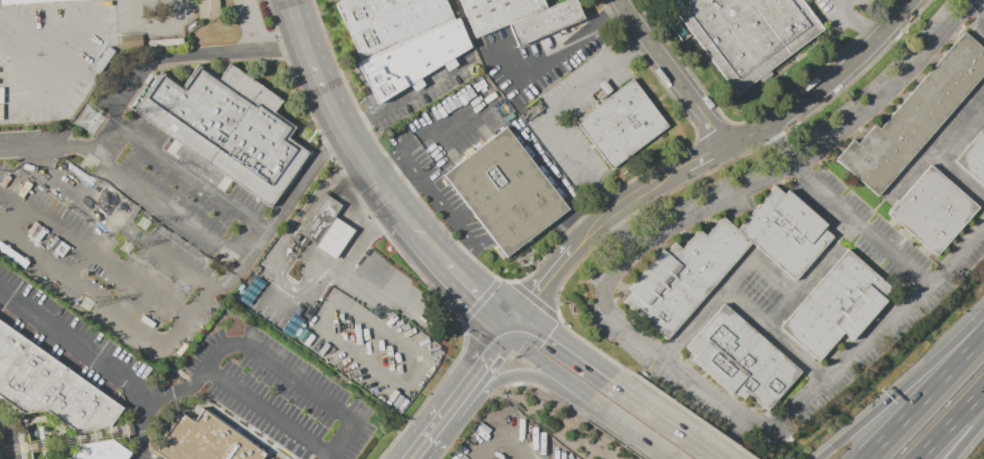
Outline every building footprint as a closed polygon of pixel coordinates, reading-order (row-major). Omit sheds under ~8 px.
[(104,6),(0,12),(0,0),(104,0),(104,6)] [(217,0),(195,0),(196,18),(218,17),(217,0)] [(362,58),(455,16),(448,0),(335,0),(362,58)] [(476,38),(460,0),(541,0),(545,10),(476,38)] [(513,24),(574,0),(577,0),(584,17),(520,42),(513,24)] [(738,96),(666,0),(802,0),(825,30),(738,96)] [(358,60),(377,100),(471,44),(458,14),(455,16),(362,58),(358,60)] [(120,47),(140,47),(140,34),(119,35),(120,47)] [(966,34),(983,50),(983,79),(878,197),(837,161),(854,141),(859,146),(876,127),(880,131),(966,34)] [(130,105),(269,202),(307,148),(289,135),(296,124),(276,109),(283,99),(230,61),(219,76),(198,61),(183,83),(162,68),(159,73),(154,70),(130,105)] [(575,121),(630,81),(666,130),(611,170),(575,121)] [(956,161),(983,129),(983,186),(956,161)] [(446,176),(505,130),(568,211),(508,257),(446,176)] [(930,166),(980,209),(937,258),(888,215),(930,166)] [(797,283),(835,239),(825,230),(828,226),(790,193),(786,197),(775,188),(737,232),(751,244),(797,283)] [(324,190),(342,202),(334,213),(355,227),(335,257),(315,243),(316,241),(298,229),(324,190)] [(668,342),(751,244),(737,232),(722,219),(707,237),(700,231),(683,251),(675,244),(667,253),(662,249),(628,290),(633,294),(624,305),(668,342)] [(847,250),(892,289),(883,299),(889,303),(854,344),(844,336),(821,364),(780,329),(847,250)] [(724,304),(804,373),(768,413),(749,396),(744,403),(684,350),(724,304)] [(108,428),(122,408),(0,321),(0,398),(23,414),(44,410),(76,432),(108,428)] [(266,457),(265,458),(164,458),(156,453),(183,413),(203,411),(266,457)] [(132,455),(112,442),(81,448),(73,458),(129,458),(132,455)]
